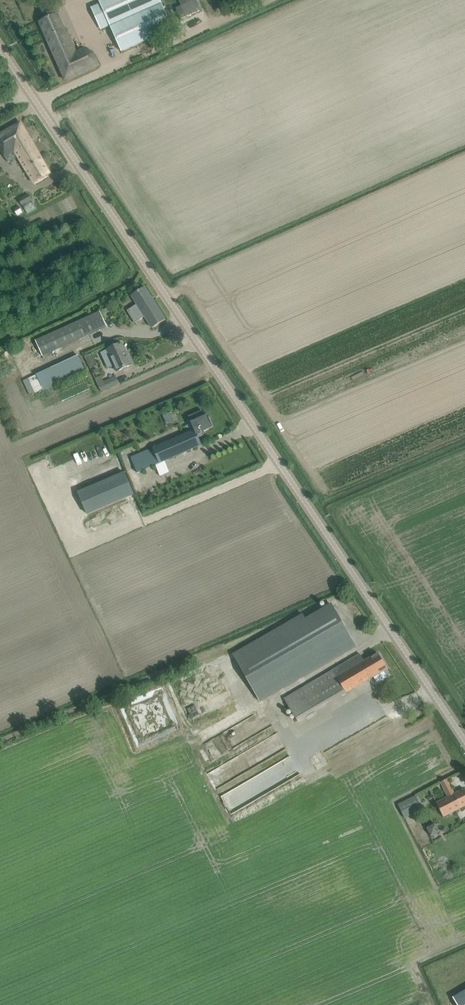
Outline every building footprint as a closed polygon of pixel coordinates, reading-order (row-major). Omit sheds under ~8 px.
[(99,0),(100,3),(110,25),(122,52),(173,29),(160,0),(100,0),(99,0)] [(175,8),(180,19),(202,9),(198,0),(193,0),(191,1),(191,0),(178,0),(180,6),(175,8)] [(77,52),(67,29),(65,30),(58,14),(39,22),(65,80),(99,65),(93,52),(87,55),(84,48),(77,52)] [(0,135),(0,153),(2,152),(8,163),(18,157),(34,184),(42,179),(50,174),(19,123),(11,128),(0,135)] [(29,194),(18,200),(21,205),(31,200),(29,194)] [(165,319),(154,301),(144,287),(131,295),(137,304),(127,311),(135,323),(145,317),(152,328),(165,319)] [(43,357),(98,332),(91,316),(36,341),(43,357)] [(132,365),(122,343),(113,347),(107,350),(101,353),(108,368),(114,365),(117,371),(123,369),(132,365)] [(92,354),(86,356),(89,367),(95,365),(92,354)] [(78,356),(23,381),(30,396),(85,371),(78,356)] [(95,379),(101,392),(118,384),(115,377),(103,382),(101,376),(95,379)] [(202,445),(199,437),(205,434),(204,431),(213,427),(208,415),(204,417),(202,411),(189,416),(195,430),(177,438),(176,436),(173,437),(174,439),(131,458),(137,472),(202,445)] [(164,414),(166,423),(174,422),(172,412),(164,414)] [(134,495),(125,473),(78,492),(87,515),(134,495)] [(260,701),(356,646),(332,604),(306,619),(303,614),(233,655),(260,701)] [(297,721),(387,669),(378,653),(365,661),(360,654),(332,670),(284,699),(297,721)] [(213,687),(182,700),(191,722),(210,714),(214,723),(221,719),(219,716),(224,714),(221,708),(228,705),(223,694),(217,696),(213,687)] [(464,788),(455,793),(447,779),(441,782),(448,797),(436,803),(444,817),(463,807),(464,806),(464,790),(464,788)] [(398,804),(404,815),(421,806),(415,795),(398,804)] [(426,827),(431,836),(440,831),(435,823),(426,827)] [(454,1004),(464,1004),(464,992),(451,1001),(454,1004)]
